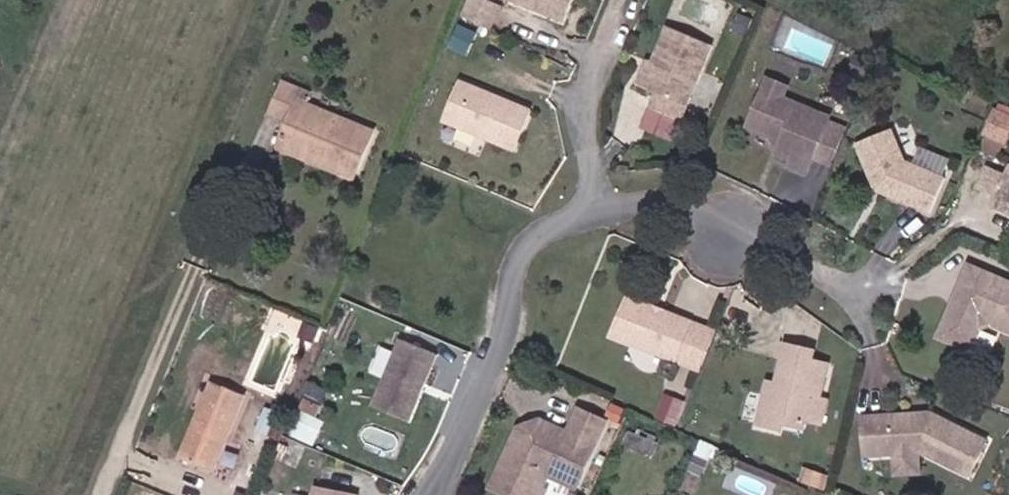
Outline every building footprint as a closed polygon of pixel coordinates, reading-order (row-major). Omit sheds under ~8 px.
[(467,14),(493,28),(500,12),(489,7),(491,1),(490,0),(474,0),(467,14)] [(567,19),(574,0),(517,0),(567,19)] [(503,6),(491,1),(489,7),(500,12),(503,6)] [(661,65),(651,88),(660,92),(654,106),(684,118),(714,45),(671,27),(657,63),(661,65)] [(642,84),(651,88),(661,65),(657,63),(651,60),(642,84)] [(791,86),(772,77),(766,90),(786,98),(791,86)] [(463,78),(446,117),(518,148),(535,109),(463,78)] [(309,152),(358,173),(375,133),(308,105),(312,95),(284,84),(272,112),(291,121),(280,147),(306,158),(309,152)] [(786,98),(766,90),(752,125),(778,137),(786,140),(784,146),(782,153),(796,160),(793,166),(809,173),(817,156),(832,122),(833,119),(786,98)] [(655,108),(646,128),(674,139),(682,119),(655,108)] [(998,110),(989,134),(990,135),(1007,142),(1008,137),(1008,115),(998,110)] [(849,130),(832,122),(817,156),(834,164),(849,130)] [(888,185),(892,195),(933,212),(946,179),(907,162),(894,130),(860,143),(876,183),(888,185)] [(1007,142),(990,135),(985,148),(1001,155),(1007,142)] [(776,143),(784,146),(786,140),(778,137),(776,143)] [(355,179),(358,173),(309,152),(306,158),(355,179)] [(983,188),(996,194),(1005,175),(991,169),(983,188)] [(996,206),(1008,212),(1008,177),(996,206)] [(879,189),(892,195),(888,185),(876,183),(879,189)] [(1008,309),(1008,283),(972,267),(962,290),(965,297),(961,305),(953,309),(941,337),(972,351),(982,329),(994,325),(1001,328),(1008,309)] [(965,297),(962,290),(953,309),(961,305),(965,297)] [(613,337),(659,355),(676,315),(628,297),(613,337)] [(1001,328),(1008,332),(1008,309),(1001,328)] [(676,315),(659,355),(678,363),(694,323),(676,315)] [(678,363),(704,373),(719,333),(694,323),(678,363)] [(306,324),(299,337),(313,343),(318,330),(306,324)] [(403,340),(375,408),(411,423),(440,356),(403,340)] [(787,342),(779,381),(777,390),(768,388),(758,428),(782,433),(783,426),(803,429),(805,421),(821,425),(827,400),(821,397),(829,363),(815,360),(816,349),(787,342)] [(777,390),(779,381),(769,379),(768,388),(777,390)] [(213,382),(202,410),(213,415),(224,387),(213,382)] [(213,415),(202,410),(182,457),(214,471),(246,395),(224,387),(213,415)] [(315,441),(329,404),(309,396),(295,433),(315,441)] [(666,399),(661,413),(679,420),(685,406),(666,399)] [(536,487),(542,471),(578,487),(607,422),(580,411),(568,434),(538,422),(535,429),(528,432),(519,429),(491,489),(504,494),(532,494),(536,487)] [(284,436),(292,417),(280,412),(271,434),(282,440),(284,436)] [(925,454),(944,463),(960,426),(933,413),(930,421),(919,421),(919,414),(864,417),(867,457),(897,455),(921,454),(925,454)] [(960,426),(944,463),(972,477),(989,442),(960,426)] [(923,474),(921,454),(897,455),(898,475),(923,474)] [(315,485),(313,494),(358,494),(358,493),(315,485)]
